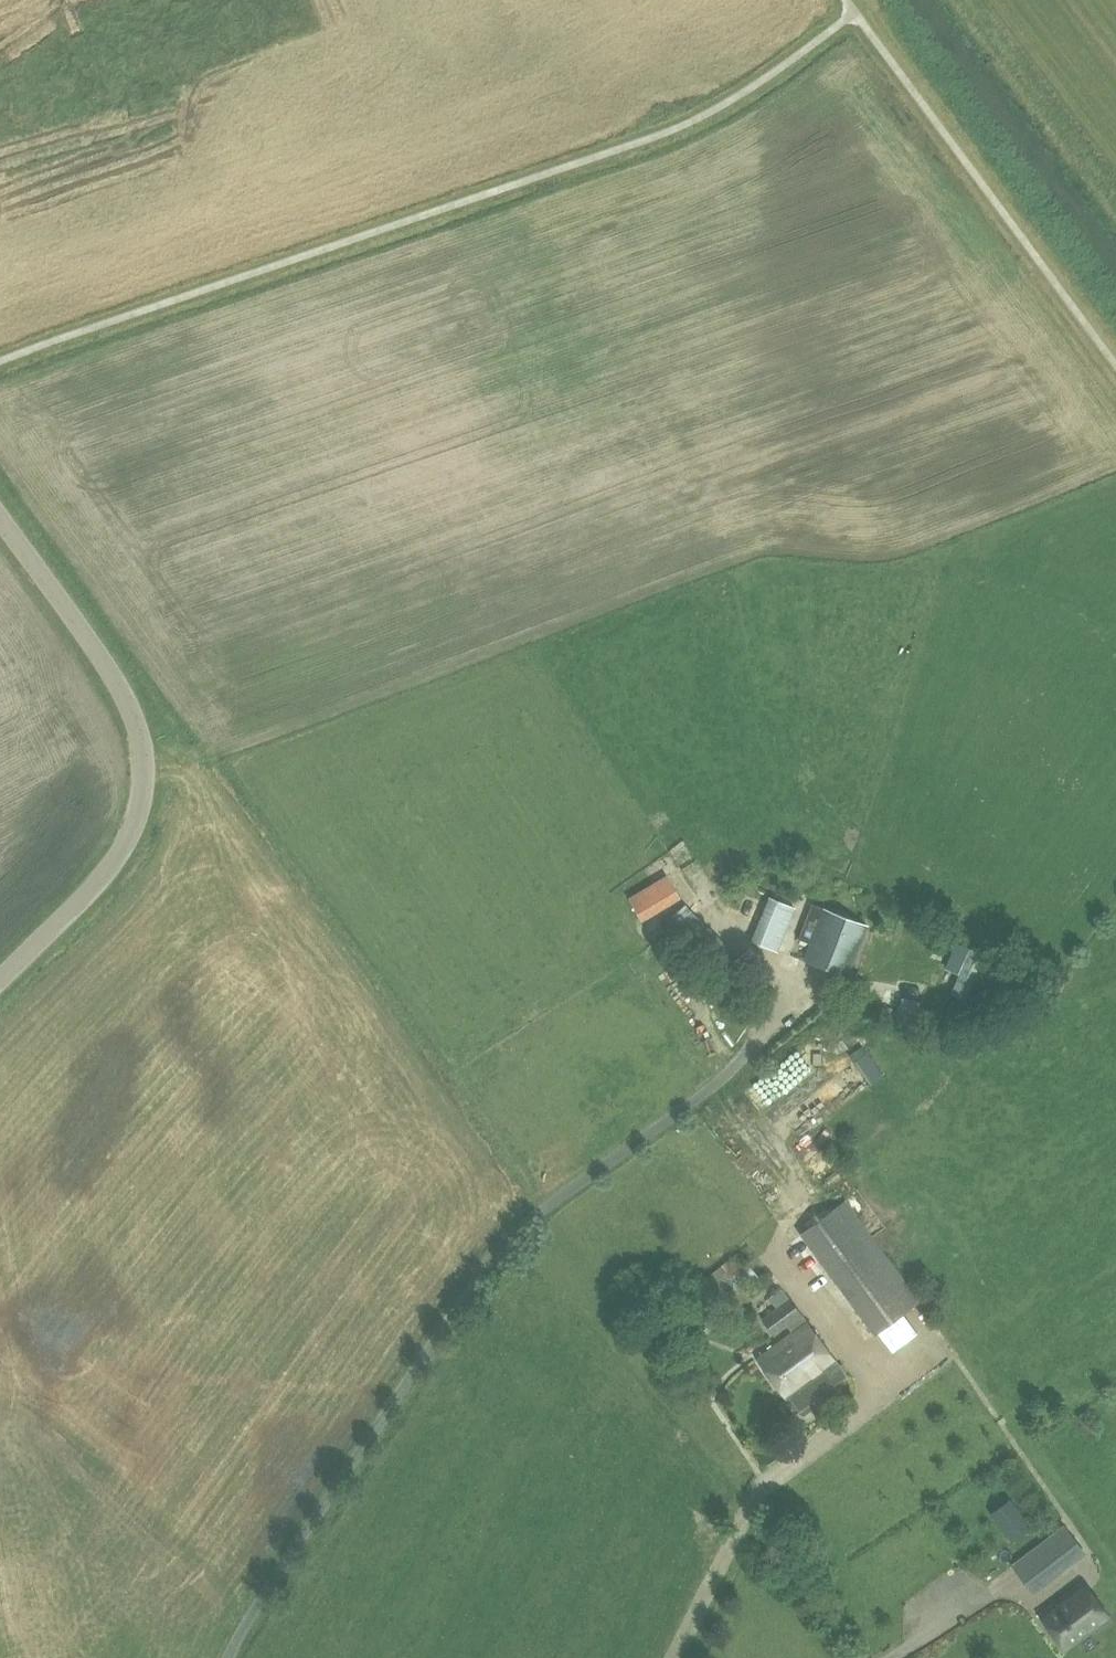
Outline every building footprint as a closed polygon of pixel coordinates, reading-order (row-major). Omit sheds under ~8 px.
[(666,877),(628,899),(641,920),(679,897),(666,877)] [(768,898),(751,940),(777,951),(795,908),(768,898)] [(811,904),(797,939),(809,944),(803,960),(847,976),(866,924),(811,904)] [(677,926),(668,934),(714,981),(738,958),(684,905),(670,918),(677,926)] [(786,1078),(834,1050),(817,1022),(765,1053),(772,1063),(776,1061),(786,1078)] [(816,1088),(825,1099),(859,1072),(851,1061),(816,1088)] [(845,1200),(798,1235),(872,1336),(919,1301),(845,1200)] [(765,1315),(760,1318),(773,1334),(786,1324),(791,1331),(805,1320),(788,1298),(775,1307),(765,1315)] [(791,1331),(755,1358),(787,1400),(787,1399),(796,1411),(803,1415),(813,1407),(811,1399),(845,1374),(805,1320),(791,1331)] [(1010,1499),(991,1512),(1012,1540),(1031,1526),(1010,1499)] [(1063,1526),(1031,1551),(1049,1574),(1069,1559),(1057,1544),(1070,1534),(1063,1526)] [(1082,1582),(1040,1614),(1067,1650),(1092,1631),(1093,1633),(1111,1620),(1082,1582)]
